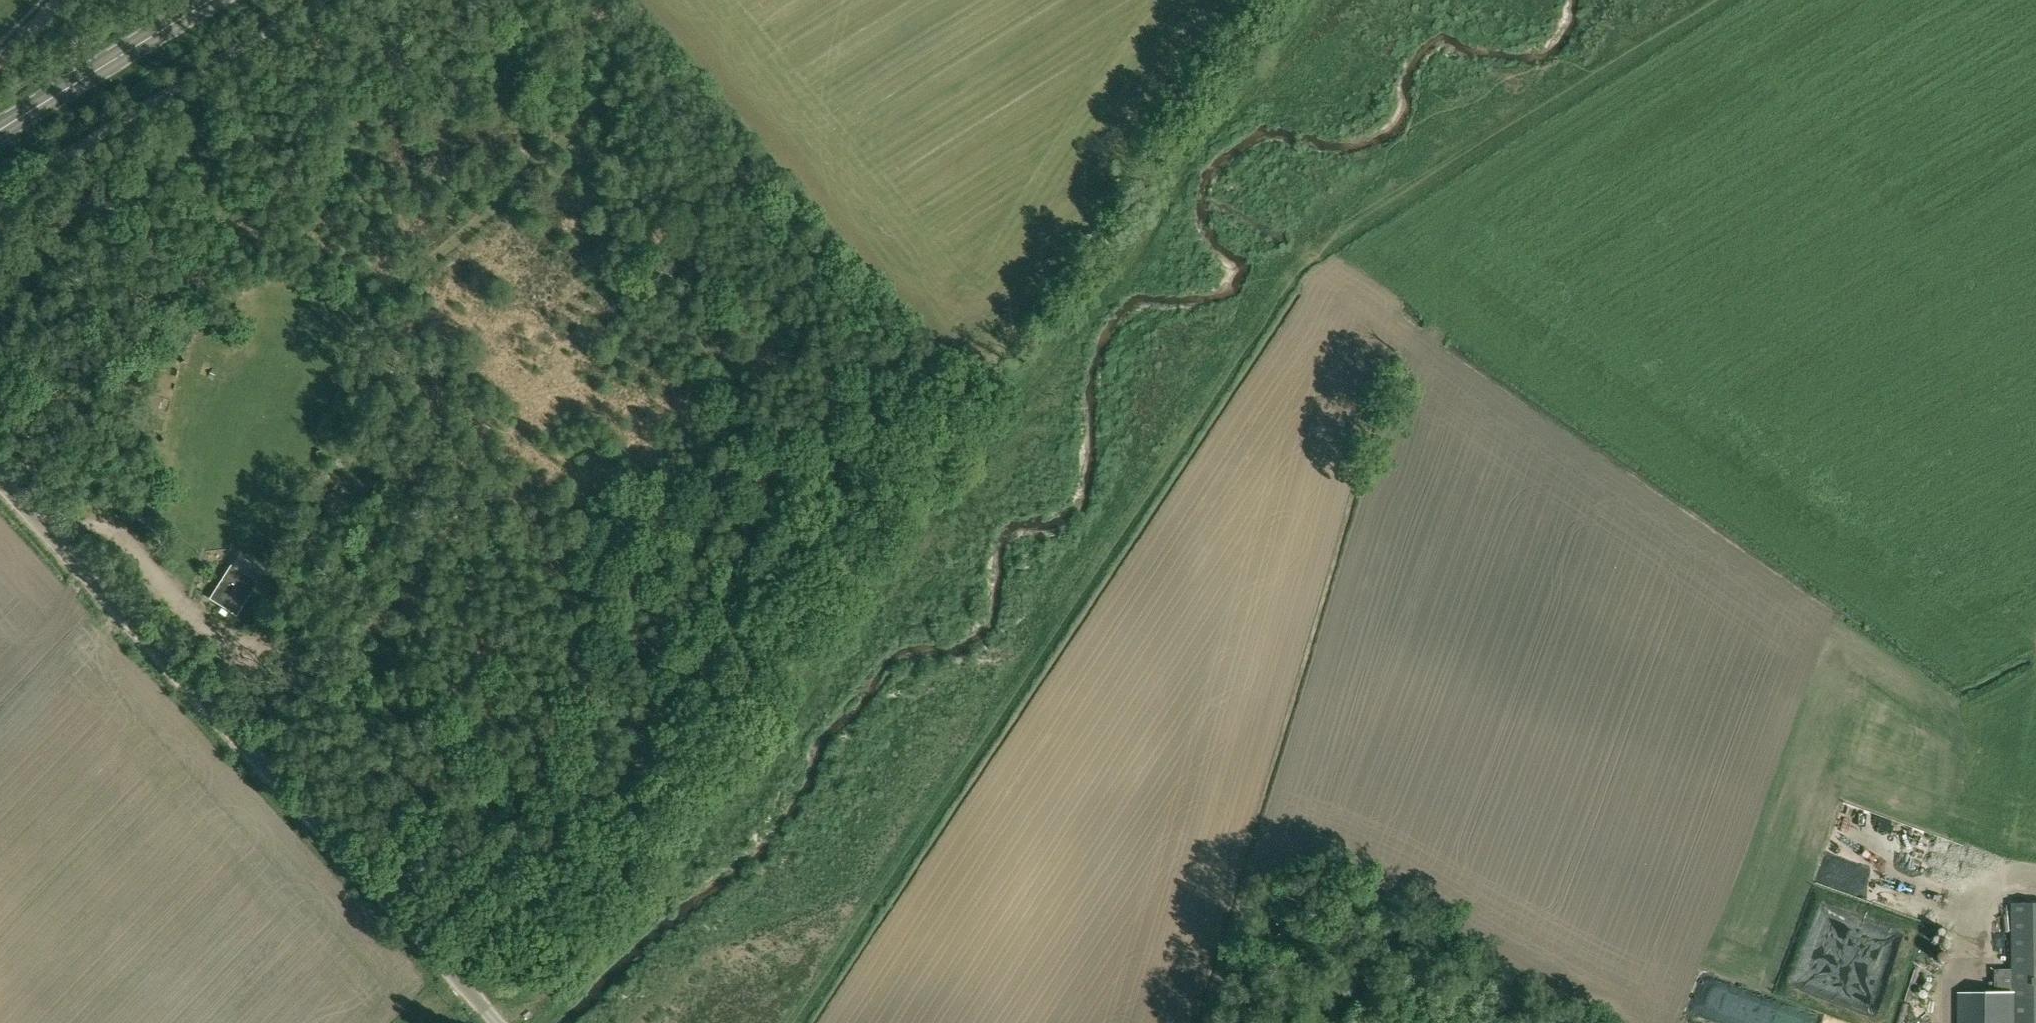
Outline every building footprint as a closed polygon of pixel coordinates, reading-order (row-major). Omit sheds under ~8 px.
[(256,583),(233,568),(213,598),(237,613),(256,583)] [(1994,992),(1957,992),(1957,1022),(2035,1022),(2035,903),(2012,904),(2012,969),(1994,969),(1994,992)] [(1722,1022),(1812,1022),(1813,1016),(1727,999),(1722,1022)]
